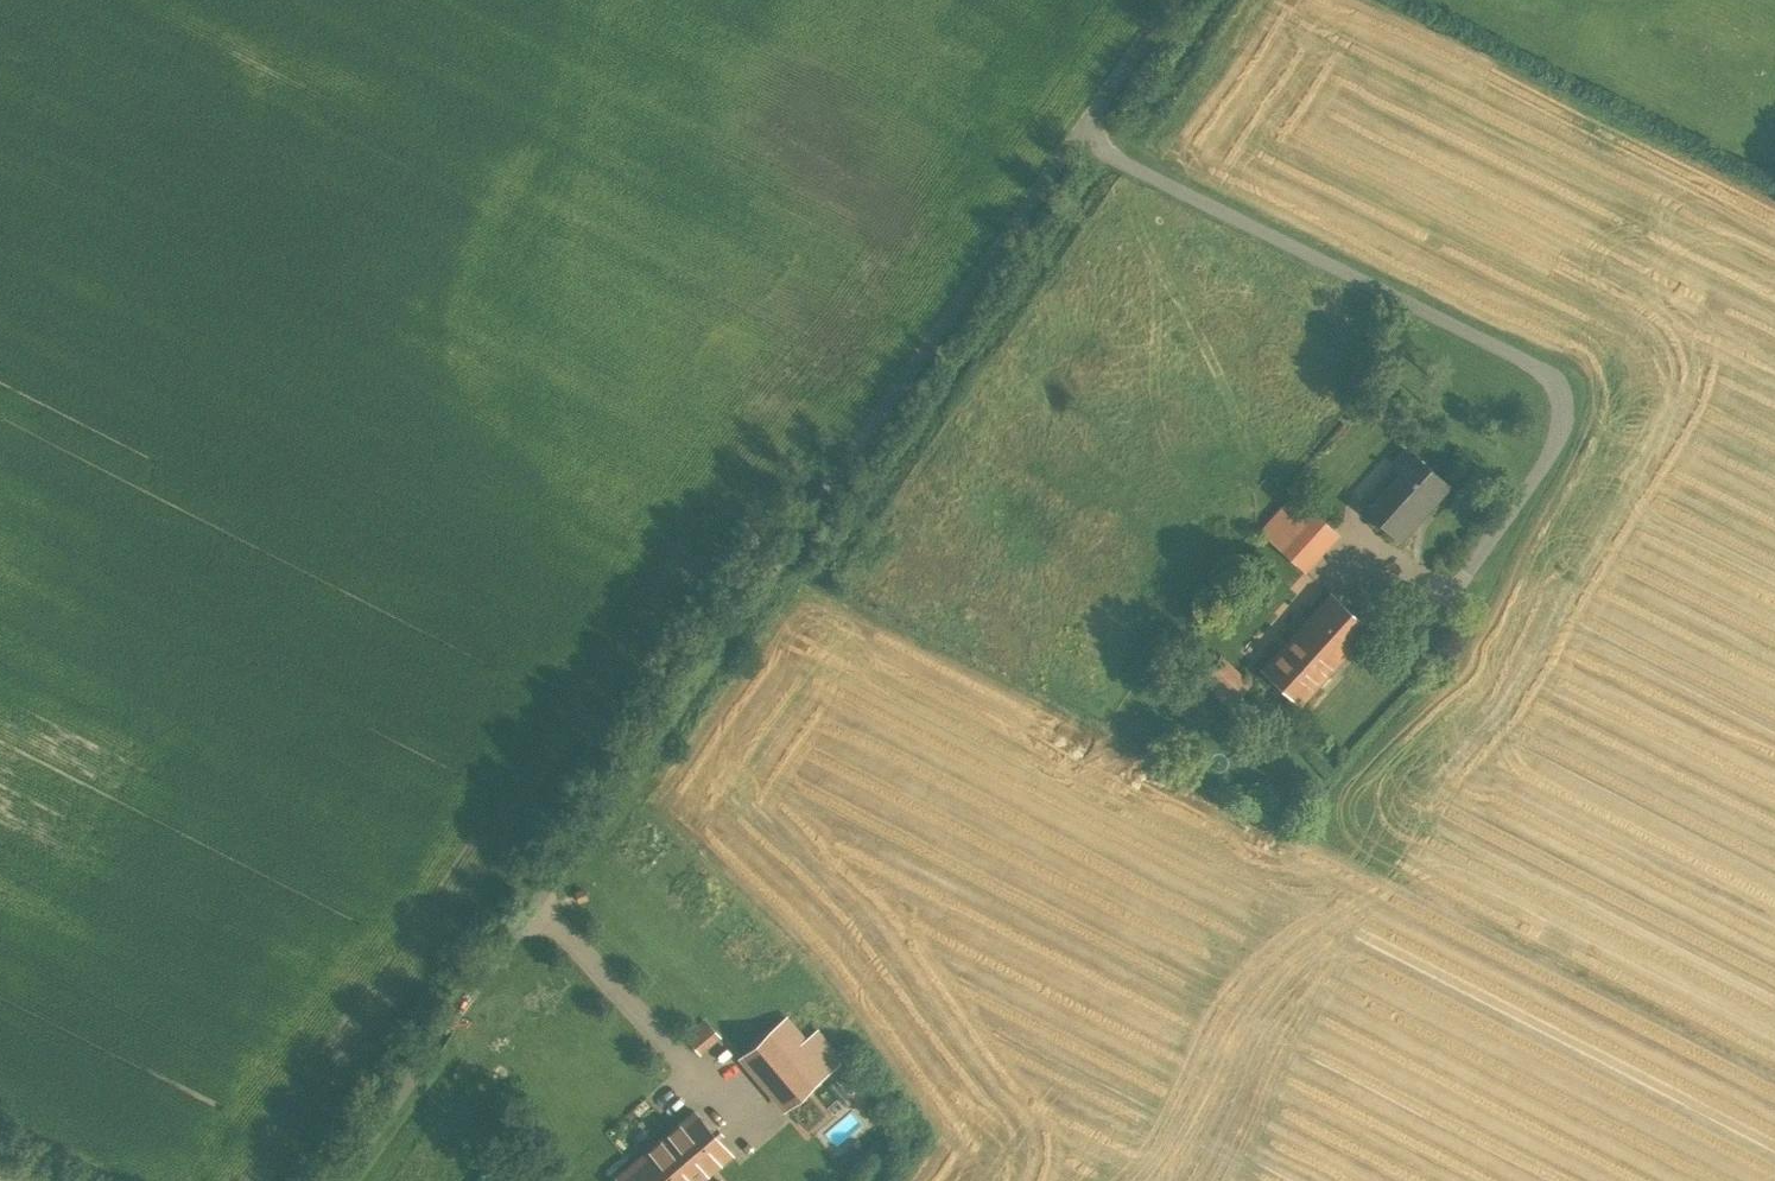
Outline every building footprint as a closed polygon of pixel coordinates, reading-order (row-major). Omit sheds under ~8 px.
[(1440,495),(1399,457),(1348,512),(1389,550),(1440,495)] [(1330,539),(1288,503),(1254,543),(1297,579),(1330,539)] [(1367,638),(1322,598),(1253,675),(1298,715),(1367,638)] [(777,1026),(735,1061),(778,1114),(821,1079),(777,1026)] [(737,1150),(694,1103),(613,1178),(616,1180),(732,1180),(718,1167),(737,1150)]
